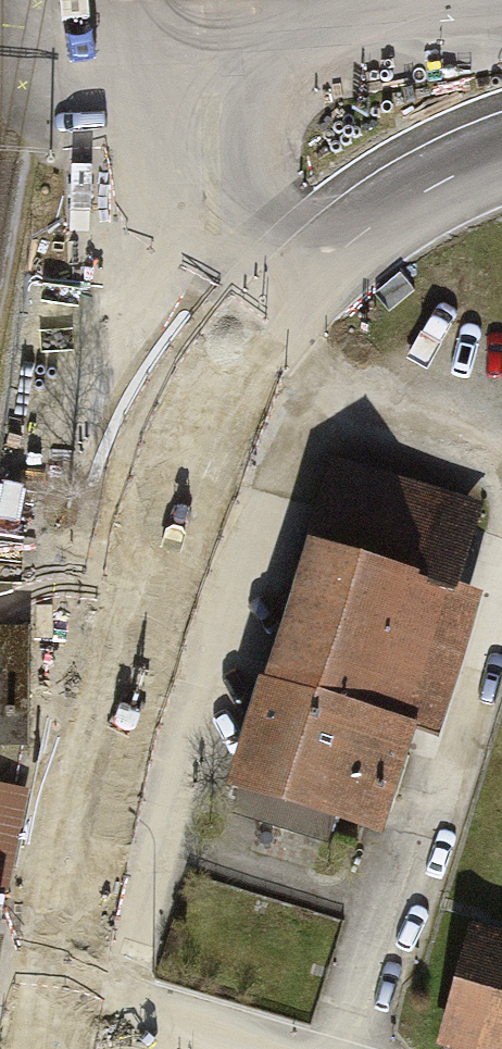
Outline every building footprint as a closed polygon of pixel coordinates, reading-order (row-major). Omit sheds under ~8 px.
[(474,506),(327,460),(257,680),(249,677),(216,783),(232,788),(224,812),(325,844),(332,820),(371,832),(402,734),(433,743),(479,596),(449,586),(474,506)] [(22,745),(16,628),(0,628),(0,746),(22,745)] [(4,894),(24,788),(0,784),(0,893),(4,894)] [(466,922),(429,1046),(439,1048),(501,1048),(501,933),(466,922)]
